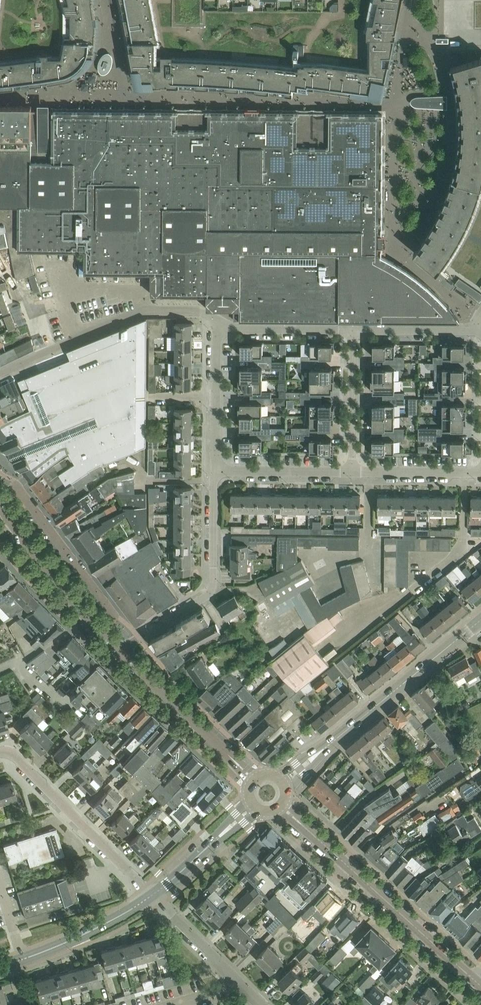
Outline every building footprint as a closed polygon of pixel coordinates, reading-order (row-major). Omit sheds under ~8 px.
[(0,85),(7,85),(16,84),(44,80),(44,78),(49,78),(49,79),(48,79),(48,80),(67,77),(70,76),(74,74),(77,72),(80,70),(84,67),(87,63),(89,60),(92,56),(92,54),(94,51),(94,48),(95,40),(96,23),(95,15),(93,0),(0,0),(0,85)] [(137,82),(159,83),(159,82),(162,83),(162,81),(168,81),(168,83),(187,83),(196,84),(202,84),(210,84),(232,86),(249,87),(255,88),(264,88),(271,89),(279,90),(290,91),(293,92),(293,85),(293,84),(307,86),(308,87),(308,84),(323,86),(337,88),(352,90),(367,92),(382,94),(389,63),(395,34),(394,34),(395,29),(396,29),(402,0),(121,0),(137,82)] [(472,3),(472,29),(480,30),(480,3),(472,3)] [(98,64),(98,68),(99,71),(101,73),(102,74),(104,74),(107,72),(109,70),(111,68),(112,65),(113,61),(113,57),(112,55),(110,52),(108,51),(106,51),(104,52),(101,54),(100,57),(98,61),(98,64)] [(472,59),(454,64),(451,65),(453,73),(456,86),(458,100),(459,114),(460,128),(459,142),(457,156),(454,170),(450,184),(446,197),(440,210),(434,222),(427,234),(418,246),(414,252),(435,270),(433,273),(442,279),(442,280),(455,289),(458,284),(479,299),(480,296),(480,56),(472,59)] [(415,104),(446,106),(446,100),(446,93),(415,95),(413,95),(411,96),(410,98),(409,100),(410,102),(411,103),(413,104),(415,104)] [(31,194),(31,178),(31,149),(29,149),(29,127),(31,127),(31,118),(32,118),(32,110),(32,109),(32,106),(32,105),(32,104),(0,104),(0,194),(31,194)] [(4,222),(6,230),(9,245),(11,257),(13,265),(16,278),(36,271),(31,249),(85,249),(85,251),(80,251),(80,256),(85,256),(85,258),(85,261),(85,272),(152,272),(152,294),(207,294),(207,308),(234,309),(240,309),(240,310),(240,319),(339,320),(339,250),(340,250),(382,250),(382,235),(383,112),(364,112),(346,112),(327,112),(308,112),(290,111),(273,111),(271,111),(260,111),(260,108),(253,108),(246,108),(246,111),(234,111),(180,111),(176,111),(53,110),(46,110),(38,110),(32,110),(32,118),(31,118),(31,127),(29,127),(29,149),(31,149),(31,178),(31,194),(0,194),(0,223),(4,222)] [(405,162),(405,175),(419,174),(419,166),(412,166),(412,162),(405,162)] [(1,247),(9,245),(6,230),(0,231),(0,247),(1,247)] [(0,249),(0,256),(11,254),(9,247),(0,249)] [(340,250),(339,250),(339,320),(367,320),(445,321),(459,321),(453,311),(449,306),(448,305),(438,295),(428,285),(417,276),(411,272),(406,268),(394,261),(382,254),(382,250),(340,250)] [(55,314),(36,320),(44,346),(63,340),(55,314)] [(146,392),(146,336),(147,319),(146,318),(144,319),(125,327),(125,326),(67,350),(35,363),(39,372),(26,377),(22,378),(18,380),(22,391),(30,409),(26,411),(9,418),(8,419),(0,423),(0,443),(7,452),(10,456),(14,460),(13,461),(21,470),(27,478),(30,481),(37,475),(52,463),(64,454),(69,452),(70,455),(75,463),(74,464),(59,473),(65,481),(67,485),(82,476),(90,470),(89,469),(101,463),(102,464),(146,446),(146,405),(146,392)] [(149,336),(155,336),(160,336),(160,318),(147,318),(147,336),(149,336)] [(175,323),(175,336),(192,336),(192,323),(175,323)] [(192,349),(192,336),(175,336),(175,349),(192,349)] [(31,340),(31,338),(24,341),(29,352),(34,349),(31,340)] [(239,340),(239,341),(239,351),(241,351),(241,356),(262,356),(262,342),(250,342),(250,340),(239,340)] [(29,352),(24,341),(18,344),(23,354),(29,352)] [(334,352),(334,341),(322,341),(322,343),(310,343),(310,356),(332,356),(332,352),(334,352)] [(371,341),(371,352),(373,352),(373,356),(395,356),(395,343),(383,343),(383,341),(371,341)] [(433,356),(433,362),(440,362),(440,357),(464,357),(464,352),(466,352),(466,342),(454,342),(454,344),(439,343),(439,356),(433,356)] [(23,354),(18,344),(13,347),(18,357),(23,354)] [(18,357),(13,347),(7,349),(12,360),(18,357)] [(12,360),(7,349),(2,352),(7,362),(12,360)] [(192,362),(192,349),(175,349),(175,362),(192,362)] [(416,360),(419,370),(425,368),(422,358),(416,360)] [(286,361),(272,361),(272,367),(272,369),(286,369),(286,361)] [(192,375),(192,362),(175,362),(175,374),(175,375),(192,375)] [(238,371),(238,379),(262,379),(262,366),(240,366),(240,371),(238,371)] [(306,379),(334,379),(334,371),(332,371),(332,367),(310,367),(310,379),(306,379)] [(371,371),(371,380),(395,380),(395,367),(373,367),(373,371),(371,371)] [(438,379),(438,380),(466,380),(466,372),(464,372),(464,368),(442,367),(442,379),(438,379)] [(192,388),(192,375),(175,375),(175,374),(168,374),(168,381),(175,381),(175,388),(192,388)] [(262,391),(262,379),(238,379),(238,387),(240,387),(240,391),(262,391)] [(334,388),(334,379),(306,379),(306,391),(300,391),(286,391),(286,397),(300,397),(308,397),(308,392),(332,392),(332,388),(334,388)] [(2,405),(3,406),(6,405),(10,403),(12,402),(22,397),(15,380),(2,386),(7,397),(0,400),(0,406),(2,405)] [(394,392),(395,380),(371,380),(371,388),(373,388),(373,392),(394,392)] [(466,388),(466,380),(438,380),(438,392),(424,391),(424,398),(433,398),(440,398),(440,392),(464,393),(464,388),(466,388)] [(17,409),(18,412),(26,408),(22,397),(12,402),(10,403),(6,405),(3,406),(2,405),(0,406),(0,423),(8,419),(6,415),(17,409)] [(308,403),(308,397),(300,397),(300,403),(306,403),(306,415),(333,415),(334,407),(332,407),(332,403),(308,403)] [(440,403),(440,398),(433,398),(433,404),(438,404),(438,416),(466,416),(466,408),(464,408),(464,404),(440,403)] [(238,407),(238,415),(262,415),(262,402),(240,402),(240,407),(238,407)] [(371,407),(371,416),(394,416),(394,403),(373,403),(373,407),(371,407)] [(175,409),(175,422),(192,422),(192,409),(175,409)] [(270,411),(269,419),(282,419),(282,411),(270,411)] [(262,427),(262,415),(238,415),(238,423),(240,423),(240,427),(262,427)] [(333,424),(333,415),(306,415),(306,416),(310,416),(310,428),(322,428),(331,428),(331,424),(333,424)] [(394,428),(394,416),(371,416),(371,424),(373,424),(373,428),(394,428)] [(466,424),(466,416),(438,416),(442,416),(442,427),(442,428),(464,428),(464,424),(466,424)] [(192,435),(192,422),(175,422),(175,435),(192,435)] [(192,448),(192,435),(175,435),(175,448),(192,448)] [(238,442),(238,453),(250,453),(250,451),(262,451),(262,438),(240,438),(240,442),(238,442)] [(310,438),(310,452),(321,452),(321,454),(333,454),(333,443),(331,443),(331,439),(310,438)] [(370,443),(370,454),(376,454),(382,454),(382,452),(394,452),(394,439),(372,439),(372,443),(370,443)] [(442,439),(442,440),(442,452),(454,452),(454,454),(466,454),(466,444),(464,444),(464,439),(442,439)] [(192,460),(192,448),(175,448),(174,460),(192,460)] [(57,474),(59,473),(74,463),(69,455),(53,465),(44,473),(31,483),(37,492),(44,500),(67,485),(65,481),(63,482),(57,474)] [(192,460),(174,460),(174,470),(160,470),(160,477),(179,477),(179,473),(192,473),(192,460)] [(90,490),(86,483),(106,471),(102,464),(101,463),(89,469),(90,470),(82,476),(67,485),(44,500),(54,514),(90,490)] [(54,514),(61,523),(69,518),(78,513),(80,516),(107,499),(105,496),(115,490),(116,489),(117,489),(117,490),(124,491),(124,484),(135,484),(135,471),(109,478),(90,490),(54,514)] [(135,493),(135,484),(124,484),(124,491),(117,490),(117,489),(116,489),(115,490),(117,492),(135,493)] [(149,501),(154,501),(160,501),(160,487),(149,487),(149,501)] [(174,501),(192,501),(192,487),(174,487),(174,501)] [(70,536),(88,561),(105,551),(95,536),(127,513),(138,533),(146,527),(146,493),(135,493),(117,492),(124,506),(117,510),(107,514),(100,518),(100,520),(70,536)] [(244,510),(244,494),(237,493),(236,493),(236,494),(232,494),(232,492),(232,510),(244,510)] [(257,511),(257,494),(250,494),(250,493),(249,493),(249,494),(245,494),(245,492),(245,494),(244,494),(244,510),(245,510),(245,513),(249,513),(249,511),(257,511)] [(270,511),(270,494),(263,494),(262,494),(258,494),(258,492),(257,492),(257,494),(257,511),(270,511)] [(283,511),(283,494),(275,494),(271,494),(271,492),(270,492),(270,494),(270,511),(283,511)] [(295,511),(296,494),(288,494),(283,494),(284,492),(283,492),(283,494),(283,511),(283,514),(288,514),(288,511),(295,511)] [(308,511),(308,494),(301,494),(300,494),(296,494),(296,492),(296,494),(295,511),(308,511)] [(321,512),(321,495),(314,494),(313,494),(313,495),(309,494),(309,493),(309,494),(308,494),(308,511),(321,512)] [(334,512),(334,495),(327,495),(327,494),(326,494),(326,495),(322,495),(322,493),(321,493),(321,495),(321,512),(334,512)] [(347,512),(347,495),(340,495),(339,495),(335,495),(335,493),(334,493),(334,495),(334,512),(347,512)] [(352,495),(348,495),(348,493),(347,493),(347,495),(347,512),(360,512),(360,493),(360,495),(352,495)] [(391,516),(391,496),(384,495),(383,495),(383,496),(379,495),(379,494),(378,494),(378,518),(391,518),(391,516)] [(404,513),(404,496),(396,496),(396,495),(396,496),(392,496),(392,494),(391,494),(391,496),(391,516),(396,516),(396,513),(404,513)] [(416,513),(417,496),(409,496),(404,496),(404,494),(404,496),(404,513),(416,513)] [(429,513),(430,496),(422,496),(421,496),(417,496),(417,494),(417,496),(416,513),(417,513),(417,520),(429,520),(429,513)] [(442,513),(442,496),(435,496),(434,496),(430,496),(430,494),(430,496),(429,513),(442,513)] [(447,496),(443,496),(443,494),(442,494),(442,496),(442,513),(455,513),(456,495),(455,495),(455,496),(448,496),(447,496)] [(477,497),(477,496),(476,496),(476,497),(472,497),(472,495),(471,513),(480,514),(480,497),(477,497)] [(192,501),(174,501),(174,514),(192,514),(192,501)] [(62,525),(70,536),(100,520),(100,518),(107,514),(105,509),(79,523),(76,517),(62,525)] [(192,514),(174,514),(174,527),(191,527),(192,514)] [(173,532),(174,523),(166,522),(165,531),(173,532)] [(149,527),(154,542),(157,541),(159,540),(154,527),(149,527)] [(191,527),(174,527),(174,540),(191,539),(191,527)] [(416,534),(416,529),(404,529),(403,534),(403,537),(409,537),(415,537),(417,537),(417,534),(416,534)] [(231,544),(231,557),(248,557),(257,557),(257,552),(248,552),(248,544),(257,544),(257,535),(232,535),(232,537),(232,544),(231,544)] [(328,545),(328,536),(278,535),(277,571),(285,568),(297,562),(298,544),(304,544),(303,547),(312,547),(312,544),(328,545)] [(98,574),(138,550),(132,537),(116,545),(105,551),(88,561),(95,569),(98,574)] [(409,537),(403,537),(397,537),(397,543),(397,549),(397,555),(409,555),(409,549),(409,537)] [(191,539),(174,540),(174,552),(191,552),(191,539)] [(157,541),(154,542),(152,543),(159,554),(163,552),(157,541)] [(179,599),(173,591),(159,573),(155,576),(149,569),(161,560),(162,560),(151,543),(139,549),(138,550),(98,574),(136,625),(156,610),(157,612),(179,599)] [(191,552),(174,552),(168,552),(168,557),(174,557),(174,565),(173,565),(176,565),(176,573),(190,573),(190,566),(191,566),(191,565),(193,565),(194,564),(194,559),(193,557),(191,557),(191,552)] [(248,570),(248,557),(231,557),(231,570),(232,570),(232,578),(251,578),(251,570),(248,570)] [(297,562),(285,568),(298,591),(300,590),(310,584),(315,582),(301,559),(297,562)] [(365,566),(363,560),(352,563),(353,569),(365,566)] [(355,575),(353,569),(352,563),(346,564),(349,577),(355,575)] [(346,564),(340,566),(343,579),(349,577),(346,564)] [(15,579),(16,578),(4,565),(0,569),(0,588),(2,587),(4,584),(6,586),(15,579)] [(365,566),(353,569),(355,575),(366,571),(365,566)] [(466,566),(462,569),(468,576),(472,573),(466,566)] [(285,568),(277,571),(277,573),(259,581),(273,605),(298,591),(285,568)] [(453,568),(447,573),(456,584),(462,579),(453,568)] [(468,576),(462,569),(459,572),(465,579),(468,576)] [(355,575),(356,580),(368,577),(366,571),(355,575)] [(472,581),(480,592),(480,573),(472,581)] [(357,582),(356,580),(355,575),(349,577),(343,579),(345,585),(357,582)] [(356,580),(357,582),(358,586),(369,583),(368,577),(356,580)] [(17,580),(5,591),(3,593),(1,590),(0,590),(0,605),(4,608),(2,609),(4,612),(6,610),(10,615),(16,612),(24,607),(22,605),(26,601),(25,600),(32,594),(17,579),(17,580)] [(480,593),(480,592),(472,581),(462,589),(471,601),(480,593)] [(358,588),(358,586),(357,582),(345,585),(346,591),(358,588)] [(358,586),(358,588),(359,592),(371,589),(369,583),(358,586)] [(310,584),(300,590),(303,597),(314,591),(310,584)] [(361,598),(359,592),(358,588),(346,591),(341,594),(347,605),(361,598)] [(371,589),(359,592),(361,598),(372,595),(371,589)] [(300,590),(298,591),(273,605),(278,614),(295,604),(309,628),(317,623),(316,621),(311,610),(307,604),(303,597),(300,590)] [(318,598),(314,591),(303,597),(307,604),(318,598)] [(445,598),(439,592),(436,595),(442,601),(445,598)] [(39,602),(32,594),(25,600),(26,601),(22,605),(24,607),(16,612),(20,618),(29,612),(39,602)] [(219,604),(227,618),(237,612),(241,618),(247,615),(235,594),(219,604)] [(341,594),(336,596),(342,608),(347,605),(341,594)] [(336,596),(331,599),(337,610),(342,608),(336,596)] [(468,608),(466,605),(458,596),(449,603),(458,616),(468,608)] [(318,598),(307,604),(311,610),(321,604),(318,598)] [(331,599),(326,602),(332,613),(337,610),(331,599)] [(345,606),(348,612),(358,608),(355,601),(345,606)] [(55,618),(47,610),(39,602),(29,612),(20,618),(17,620),(33,638),(34,638),(55,618)] [(326,602),(321,604),(311,610),(316,621),(332,613),(326,602)] [(449,623),(458,616),(449,603),(439,611),(449,623)] [(423,604),(420,607),(426,614),(430,611),(423,604)] [(426,614),(420,607),(417,610),(423,617),(426,614)] [(187,634),(210,620),(208,616),(203,608),(181,620),(182,621),(176,624),(177,625),(150,639),(151,640),(153,639),(158,649),(158,650),(157,649),(157,650),(158,652),(168,646),(188,636),(187,634)] [(449,623),(439,611),(430,619),(440,631),(449,623)] [(309,628),(304,633),(314,645),(329,633),(327,631),(334,626),(334,625),(327,616),(317,623),(309,628)] [(425,645),(416,633),(413,636),(394,616),(389,620),(400,634),(400,635),(415,653),(425,645)] [(64,627),(56,619),(55,618),(34,638),(33,638),(30,641),(35,648),(42,642),(43,643),(64,627)] [(430,639),(440,631),(430,619),(420,627),(430,639)] [(391,627),(386,622),(380,628),(384,633),(391,627)] [(215,623),(169,649),(160,654),(171,668),(179,662),(185,657),(182,654),(220,633),(215,623)] [(372,641),(375,644),(383,638),(377,630),(369,636),(372,641)] [(314,645),(304,633),(269,660),(271,663),(272,662),(288,679),(298,689),(300,687),(308,681),(329,664),(314,645)] [(84,648),(72,635),(71,636),(59,648),(64,653),(64,654),(60,649),(56,653),(60,657),(57,660),(64,668),(65,667),(84,648)] [(405,661),(415,653),(400,635),(393,640),(390,643),(405,661)] [(396,669),(405,661),(390,643),(387,646),(391,650),(385,655),(388,659),(396,669)] [(90,654),(84,648),(65,667),(67,669),(63,673),(66,676),(68,675),(90,654)] [(48,656),(44,650),(26,663),(31,668),(48,656)] [(336,663),(348,677),(354,672),(349,665),(356,660),(351,654),(349,652),(342,658),(336,663)] [(90,654),(68,675),(76,683),(85,674),(84,674),(97,662),(97,661),(90,654)] [(476,660),(470,663),(466,656),(448,666),(456,679),(464,675),(467,681),(480,673),(476,660)] [(215,677),(201,657),(187,667),(201,687),(215,677)] [(386,677),(396,669),(388,659),(379,667),(386,677)] [(117,681),(116,680),(107,672),(107,671),(97,662),(84,674),(85,674),(76,683),(70,689),(70,690),(71,689),(73,691),(69,696),(74,701),(78,697),(90,708),(93,711),(89,715),(87,713),(81,719),(92,730),(116,707),(115,706),(114,707),(113,706),(127,691),(117,681)] [(377,685),(386,677),(379,667),(368,675),(377,685)] [(243,684),(244,685),(249,680),(235,668),(230,671),(227,673),(221,677),(222,678),(214,683),(210,687),(208,685),(196,695),(209,708),(219,698),(223,702),(225,700),(226,700),(243,684)] [(328,673),(324,676),(328,682),(333,689),(338,685),(333,680),(328,673)] [(366,693),(377,685),(368,675),(363,679),(361,678),(357,682),(366,693)] [(324,676),(314,684),(319,690),(328,682),(324,676)] [(288,679),(284,683),(290,694),(290,695),(298,689),(288,679)] [(308,681),(300,687),(306,693),(313,687),(308,681)] [(427,681),(411,694),(430,717),(437,711),(432,705),(441,698),(427,681)] [(284,683),(278,688),(286,697),(288,694),(289,695),(290,694),(284,683)] [(225,722),(253,695),(244,685),(243,684),(226,700),(225,700),(223,702),(224,703),(221,705),(215,712),(225,722)] [(359,699),(350,690),(345,694),(338,685),(333,689),(334,689),(349,708),(359,699)] [(63,695),(69,689),(66,686),(60,692),(63,695)] [(300,687),(298,689),(290,695),(295,703),(302,697),(311,707),(315,704),(306,693),(300,687)] [(14,689),(4,692),(6,698),(16,695),(14,689)] [(349,708),(334,689),(333,689),(329,692),(336,701),(331,706),(339,715),(349,708)] [(139,703),(129,693),(105,718),(110,723),(118,715),(116,713),(120,709),(127,716),(139,703)] [(298,716),(303,712),(295,703),(290,695),(290,694),(289,695),(288,694),(286,697),(241,738),(252,748),(275,726),(276,728),(282,722),(296,736),(307,726),(306,724),(298,716)] [(258,707),(261,704),(253,695),(225,722),(233,730),(258,707)] [(8,727),(8,728),(8,727),(3,710),(12,707),(9,699),(0,702),(0,730),(8,727)] [(330,723),(339,715),(331,706),(329,703),(324,707),(326,710),(322,713),(330,723)] [(330,723),(322,713),(319,709),(315,704),(311,707),(315,712),(313,713),(317,717),(312,721),(320,731),(330,723)] [(398,705),(388,713),(398,725),(407,717),(409,718),(417,728),(422,724),(414,714),(409,709),(405,713),(402,710),(398,705)] [(30,741),(42,729),(37,724),(43,718),(31,706),(22,715),(29,722),(20,731),(30,741)] [(150,713),(142,706),(122,728),(129,735),(150,713)] [(252,725),(249,722),(262,711),(258,707),(233,730),(240,737),(252,725)] [(159,722),(151,714),(122,745),(124,747),(127,745),(132,750),(159,722)] [(68,731),(80,720),(75,715),(64,727),(68,731)] [(385,716),(375,724),(386,737),(390,734),(387,731),(392,726),(385,716)] [(85,725),(80,720),(68,731),(73,736),(85,725)] [(438,744),(451,761),(462,754),(434,720),(425,728),(438,744)] [(150,748),(168,730),(160,723),(123,762),(125,764),(130,770),(133,772),(153,750),(150,748)] [(386,737),(375,724),(365,732),(373,742),(379,736),(383,740),(386,737)] [(47,734),(42,729),(30,741),(40,751),(52,740),(52,739),(58,734),(53,729),(47,734)] [(133,772),(139,779),(150,769),(148,767),(157,758),(159,759),(178,739),(170,732),(153,751),(153,750),(133,772)] [(276,745),(286,737),(286,736),(282,732),(258,753),(266,761),(280,748),(276,745)] [(363,750),(373,742),(365,732),(355,740),(363,750)] [(121,738),(116,734),(108,741),(113,746),(121,738)] [(391,743),(386,737),(383,740),(387,746),(391,743)] [(87,749),(91,754),(103,743),(98,738),(87,749)] [(367,754),(363,750),(355,740),(346,748),(354,758),(359,753),(363,757),(367,754)] [(63,764),(76,752),(66,741),(54,754),(63,764)] [(171,769),(189,750),(181,743),(171,754),(172,755),(165,763),(171,769)] [(117,751),(113,755),(120,760),(123,756),(117,751)] [(202,762),(191,752),(179,765),(181,767),(164,786),(172,794),(202,762)] [(386,776),(371,759),(367,754),(363,757),(373,770),(368,774),(376,783),(386,776)] [(102,763),(109,769),(117,761),(111,755),(102,763)] [(72,773),(81,782),(92,771),(93,771),(98,765),(94,761),(92,763),(87,758),(72,773)] [(110,771),(114,775),(123,766),(119,762),(110,771)] [(210,769),(202,762),(172,794),(166,801),(173,808),(182,799),(185,795),(210,769)] [(355,766),(350,772),(355,775),(358,779),(362,774),(355,766)] [(159,782),(161,781),(150,769),(139,779),(144,783),(149,789),(151,791),(159,782)] [(206,789),(218,777),(210,769),(185,795),(190,799),(200,788),(203,790),(204,791),(206,789)] [(128,798),(144,783),(139,779),(133,772),(130,770),(128,772),(129,781),(120,790),(124,794),(128,798)] [(97,775),(93,771),(92,771),(81,782),(90,791),(89,791),(90,791),(104,778),(99,773),(97,775)] [(416,783),(421,780),(417,773),(412,776),(416,783)] [(317,793),(327,783),(319,775),(309,786),(317,793)] [(460,789),(466,798),(471,799),(476,795),(477,790),(480,787),(480,775),(476,779),(471,782),(465,781),(461,784),(460,789)] [(206,789),(196,800),(206,810),(216,800),(218,797),(228,787),(217,778),(206,789)] [(0,785),(0,786),(5,801),(16,798),(11,781),(0,785)] [(355,781),(347,789),(355,796),(363,788),(355,781)] [(172,794),(164,786),(159,782),(151,791),(163,804),(166,801),(172,794)] [(149,789),(144,783),(128,798),(134,803),(149,789)] [(324,800),(334,790),(327,783),(317,793),(324,800)] [(332,807),(341,796),(344,793),(337,786),(334,790),(324,800),(332,807)] [(121,797),(115,791),(112,787),(108,791),(107,791),(93,806),(102,815),(102,816),(121,797)] [(349,837),(372,812),(375,815),(401,795),(398,791),(394,795),(388,787),(363,805),(364,806),(341,830),(349,837)] [(339,814),(355,796),(347,789),(344,793),(341,796),(332,807),(339,814)] [(383,822),(413,801),(407,792),(401,795),(375,815),(382,821),(383,822)] [(173,808),(169,812),(172,815),(184,802),(182,799),(173,808)] [(461,810),(459,806),(465,803),(464,799),(444,807),(447,815),(461,810)] [(143,820),(147,825),(159,813),(162,810),(158,806),(143,820)] [(422,816),(429,812),(426,806),(419,810),(422,816)] [(137,818),(133,813),(128,818),(123,812),(116,819),(116,818),(114,820),(115,820),(111,824),(121,834),(137,818)] [(382,821),(375,815),(372,812),(349,837),(356,844),(366,833),(366,834),(367,833),(366,833),(370,829),(368,827),(369,826),(374,830),(382,821)] [(434,813),(418,824),(424,834),(441,823),(434,813)] [(446,824),(459,844),(480,830),(480,828),(474,817),(468,821),(464,814),(458,817),(457,817),(446,824)] [(129,842),(131,843),(130,844),(131,844),(132,845),(132,846),(133,845),(134,847),(133,847),(137,851),(137,850),(138,851),(149,841),(154,835),(145,826),(129,842)] [(171,836),(176,841),(185,832),(180,827),(171,836)] [(245,852),(240,857),(244,861),(241,863),(241,867),(248,873),(261,859),(282,837),(272,827),(269,831),(266,829),(261,834),(259,832),(242,849),(242,850),(245,852)] [(56,828),(3,845),(9,862),(27,856),(30,866),(64,855),(56,828)] [(386,847),(389,844),(398,837),(392,829),(379,839),(380,840),(375,846),(372,843),(365,852),(374,860),(386,847)] [(437,833),(431,835),(435,842),(440,840),(437,833)] [(282,837),(261,859),(266,863),(282,878),(282,877),(286,881),(305,860),(301,857),(302,856),(295,849),(294,850),(290,845),(291,845),(282,837)] [(149,841),(138,851),(140,853),(139,853),(143,857),(144,856),(145,858),(144,858),(145,858),(146,859),(146,860),(147,860),(148,861),(164,845),(159,840),(153,846),(149,841)] [(396,856),(386,847),(374,860),(384,869),(396,856)] [(393,877),(408,860),(401,853),(385,870),(393,877)] [(428,860),(422,863),(416,859),(412,855),(408,860),(393,877),(402,885),(414,873),(415,875),(427,868),(433,864),(430,859),(428,860)] [(427,908),(445,888),(446,890),(451,886),(464,878),(458,870),(469,862),(466,857),(446,870),(446,869),(438,875),(435,877),(437,879),(430,888),(428,886),(416,899),(427,908)] [(261,859),(257,864),(261,868),(266,863),(261,859)] [(286,881),(282,885),(303,905),(327,879),(319,871),(318,872),(314,868),(315,867),(306,859),(305,860),(286,881)] [(429,881),(435,877),(438,875),(446,869),(443,865),(435,870),(434,869),(425,875),(421,880),(416,875),(405,888),(415,897),(429,881)] [(214,880),(220,886),(231,874),(227,871),(221,872),(214,880)] [(248,873),(246,875),(255,884),(259,880),(254,875),(250,871),(248,873)] [(72,889),(73,889),(74,888),(74,887),(74,886),(70,874),(17,891),(25,917),(52,908),(53,908),(53,907),(54,907),(54,906),(53,905),(57,904),(58,906),(78,900),(76,892),(73,892),(72,889)] [(242,907),(260,889),(255,884),(237,903),(242,907)] [(441,921),(442,920),(453,907),(450,905),(460,894),(452,887),(447,893),(448,894),(443,899),(441,897),(429,910),(441,921)] [(205,918),(217,906),(224,899),(214,889),(196,907),(200,912),(199,912),(205,918)] [(242,916),(264,894),(260,889),(258,891),(253,896),(238,912),(242,916)] [(320,895),(302,915),(306,919),(307,920),(313,914),(322,922),(329,913),(330,914),(340,902),(335,897),(336,896),(331,892),(331,893),(329,892),(324,898),(320,895)] [(451,930),(474,904),(471,901),(460,914),(456,910),(444,923),(451,930)] [(480,912),(480,904),(478,907),(474,904),(451,930),(459,937),(480,912)] [(215,926),(230,911),(226,907),(222,911),(217,906),(205,918),(210,923),(211,922),(215,926)] [(444,923),(456,910),(453,907),(442,920),(444,923)] [(266,927),(270,932),(282,921),(269,908),(267,909),(268,910),(266,912),(270,916),(271,915),(275,919),(266,927)] [(348,909),(336,922),(337,922),(331,928),(337,932),(342,927),(347,931),(358,919),(348,909)] [(459,937),(469,946),(480,933),(480,912),(459,937)] [(302,915),(297,919),(302,924),(306,919),(302,915)] [(234,942),(251,925),(246,921),(241,926),(237,921),(226,932),(235,941),(234,942)] [(288,928),(282,921),(270,932),(277,939),(288,928)] [(244,951),(255,940),(250,935),(255,930),(251,925),(234,942),(235,942),(244,951)] [(371,928),(350,950),(354,954),(359,949),(361,951),(362,949),(369,955),(385,938),(379,932),(378,933),(371,928)] [(326,936),(320,931),(309,943),(315,948),(326,936)] [(164,950),(163,946),(160,934),(150,937),(155,956),(158,965),(167,962),(165,953),(165,951),(164,950)] [(155,956),(150,937),(140,940),(146,959),(155,956)] [(390,942),(385,938),(369,955),(374,960),(372,962),(374,963),(370,968),(374,972),(395,949),(389,944),(390,942)] [(146,959),(140,940),(130,942),(136,962),(138,967),(147,965),(146,959)] [(136,962),(130,942),(121,945),(126,964),(136,962)] [(126,964),(121,945),(111,948),(117,967),(126,964)] [(270,971),(282,959),(269,945),(257,957),(270,971)] [(313,953),(309,949),(306,946),(300,951),(297,954),(304,961),(313,953)] [(329,958),(336,964),(347,953),(340,946),(329,958)] [(117,967),(111,948),(101,951),(107,970),(117,967)] [(403,960),(400,958),(391,968),(386,974),(386,975),(386,976),(389,980),(390,979),(391,980),(395,983),(399,983),(402,979),(403,979),(412,969),(411,968),(412,967),(408,963),(407,964),(403,961),(403,960)] [(93,963),(83,966),(89,985),(99,983),(93,963)] [(289,990),(295,984),(296,984),(297,983),(302,977),(297,972),(301,968),(296,963),(279,980),(289,990)] [(325,974),(331,969),(324,963),(321,967),(311,977),(315,981),(324,973),(325,974)] [(89,985),(83,966),(74,969),(79,988),(89,985)] [(79,988),(74,969),(64,972),(70,991),(79,988)] [(70,991),(64,972),(54,974),(60,994),(70,991)] [(332,972),(326,979),(335,987),(341,980),(332,972)] [(60,994),(54,974),(45,977),(51,996),(60,994)] [(359,986),(365,991),(376,979),(370,974),(359,986)] [(51,996),(45,977),(35,980),(41,999),(51,996)] [(145,993),(142,984),(136,986),(137,991),(134,992),(135,995),(145,993)] [(388,998),(375,985),(365,995),(375,1004),(382,1004),(388,998)] [(417,999),(424,1004),(433,1004),(434,1004),(441,997),(429,985),(422,993),(422,994),(417,999)] [(314,1002),(304,992),(292,1004),(293,1004),(311,1004),(314,1002)] [(417,1001),(411,996),(403,1004),(414,1004),(417,1001)]
